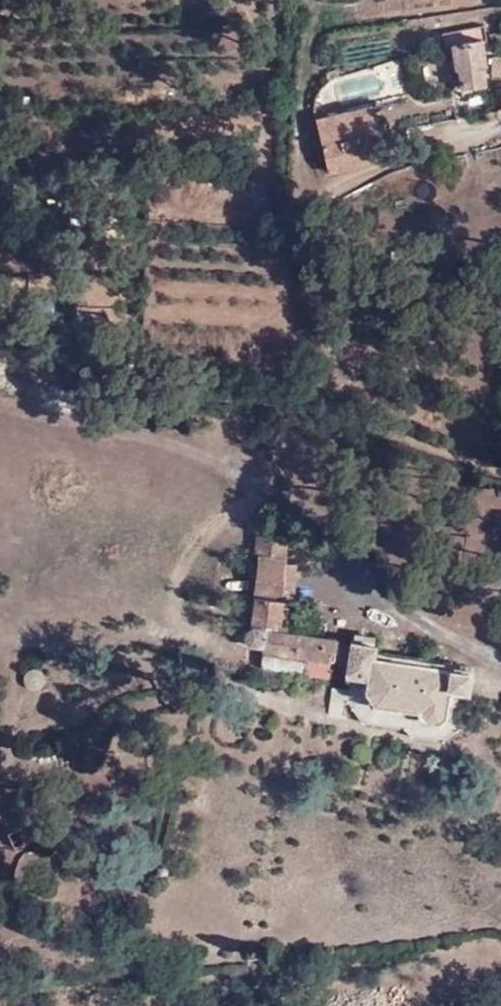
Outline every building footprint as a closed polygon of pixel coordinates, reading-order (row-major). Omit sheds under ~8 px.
[(486,38),(483,25),(441,33),(445,47),(451,45),(456,68),(458,67),(462,86),(484,83),(481,64),(484,63),(480,39),(486,38)] [(493,57),(491,74),(500,75),(500,58),(493,57)] [(330,172),(356,165),(354,157),(373,151),(369,134),(377,131),(372,104),(315,119),(330,172)] [(354,157),(356,165),(374,160),(373,151),(354,157)] [(260,555),(259,564),(252,627),(247,631),(246,635),(247,640),(251,643),(263,644),(261,667),(328,678),(333,685),(342,686),(346,684),(349,680),(368,683),(368,690),(378,702),(421,708),(427,717),(438,718),(445,713),(448,687),(466,689),(468,672),(375,658),(376,645),(329,637),(330,624),(309,621),(307,633),(295,632),(296,620),(288,619),(290,606),(285,605),(285,602),(293,602),(295,564),(285,563),(287,527),(259,523),(256,554),(260,555)] [(35,690),(38,689),(43,687),(45,684),(46,680),(45,675),(42,671),(38,668),(34,668),(30,669),(26,672),(24,675),(23,682),(26,686),(30,689),(35,690)] [(19,851),(53,838),(46,823),(13,836),(19,851)] [(172,871),(176,870),(178,868),(178,863),(176,860),(173,858),(170,860),(166,863),(167,866),(168,870),(172,871)]
